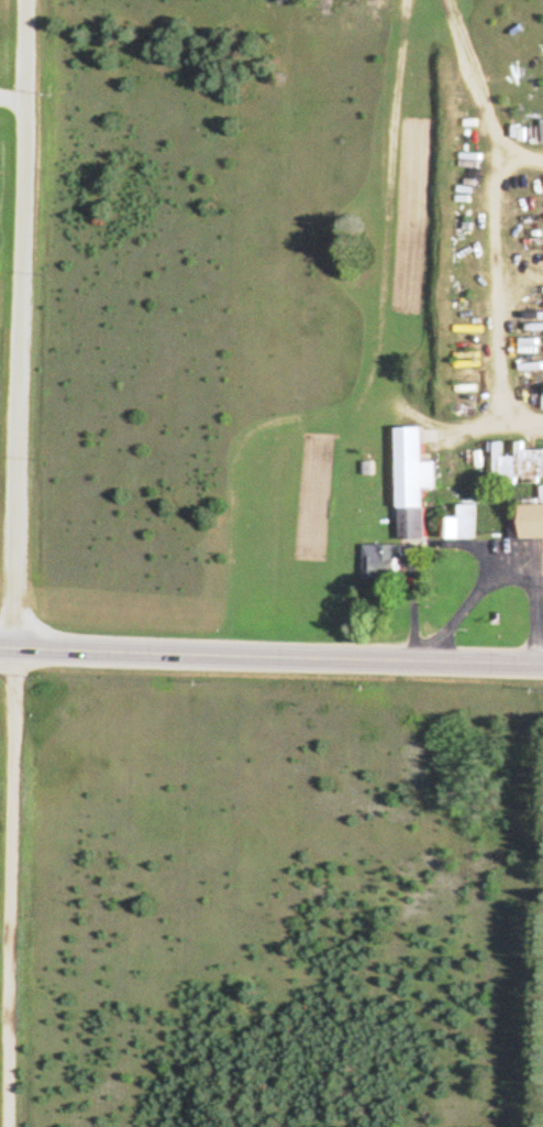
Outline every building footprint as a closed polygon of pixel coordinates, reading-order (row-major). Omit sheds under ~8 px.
[(391,426),(395,539),(421,538),(419,488),(432,486),(431,459),(419,460),(418,426),(391,426)] [(514,504),(542,503),(542,536),(505,537),(505,511),(514,511),(514,504)] [(443,516),(443,537),(473,538),(474,504),(454,504),(454,517),(443,516)] [(359,545),(359,580),(395,580),(395,545),(359,545)]
